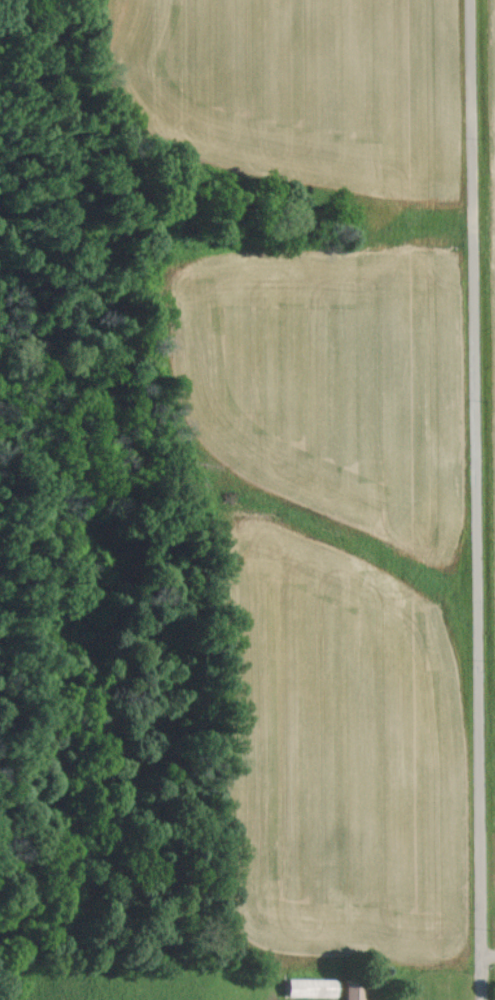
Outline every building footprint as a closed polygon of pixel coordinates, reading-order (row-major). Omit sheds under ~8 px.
[(282,996),(332,996),(332,979),(283,978),(282,996)] [(343,999),(361,999),(362,982),(343,981),(343,999)]
